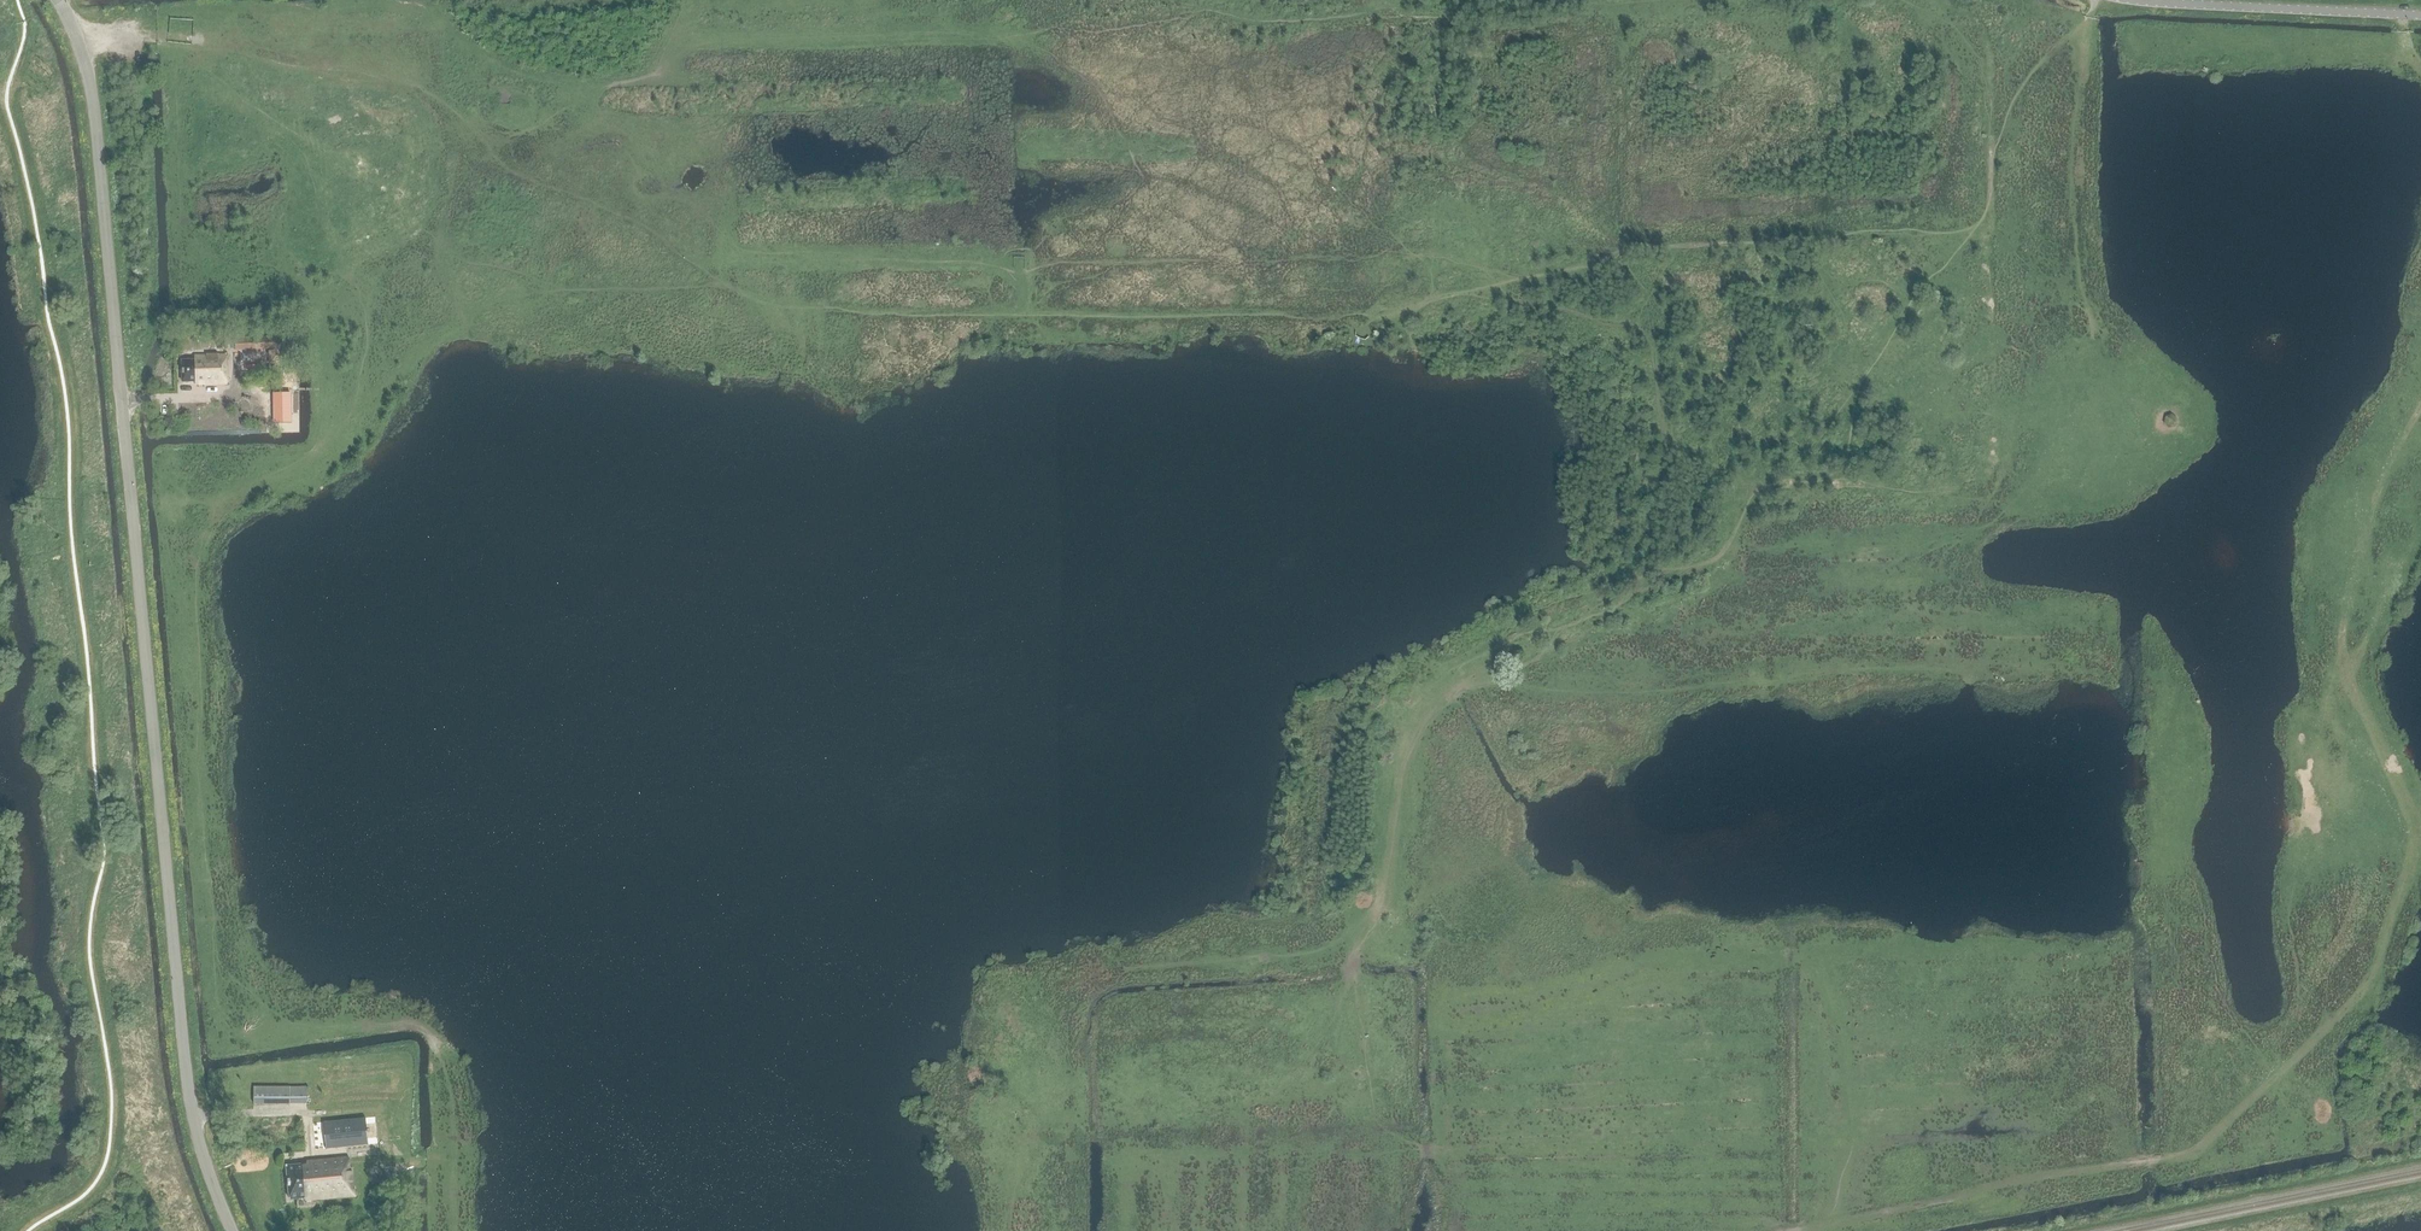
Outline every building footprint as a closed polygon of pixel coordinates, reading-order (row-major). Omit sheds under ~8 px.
[(289,362),(289,337),(236,338),(236,350),(271,349),(271,363),(289,362)] [(224,375),(227,375),(227,355),(195,356),(195,360),(182,360),(182,382),(196,381),(196,385),(224,384),(224,375)] [(273,394),(274,423),(291,423),(290,394),(273,394)] [(307,1103),(307,1086),(253,1086),(254,1105),(290,1104),(290,1103),(307,1103)] [(376,1117),(313,1123),(316,1149),(331,1148),(346,1146),(378,1143),(376,1117)] [(349,1157),(347,1157),(306,1161),(306,1164),(286,1165),(289,1199),(304,1198),(305,1200),(355,1196),(352,1168),(350,1168),(349,1158),(349,1157)]
